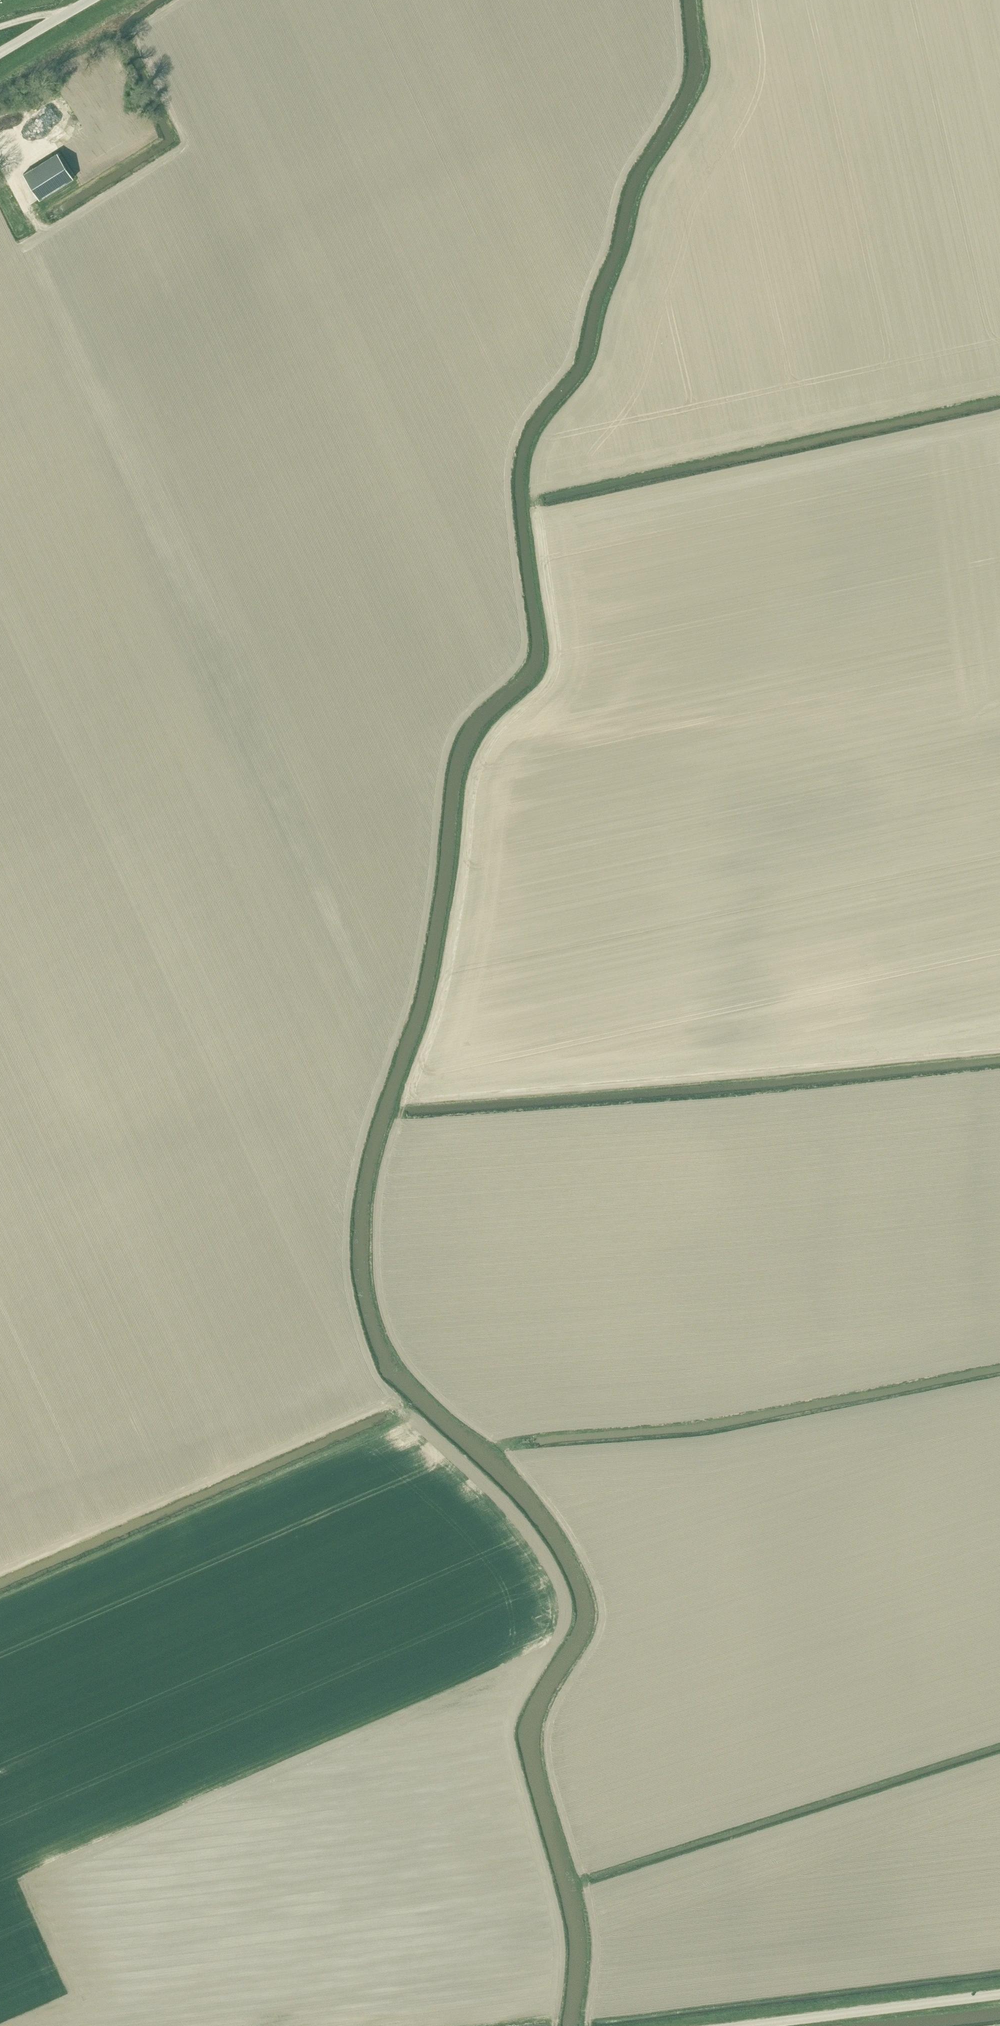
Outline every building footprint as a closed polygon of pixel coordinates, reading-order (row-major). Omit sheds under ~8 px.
[(97,112),(102,111),(98,101),(93,103),(97,112)] [(56,152),(22,173),(38,199),(72,178),(56,152)]
